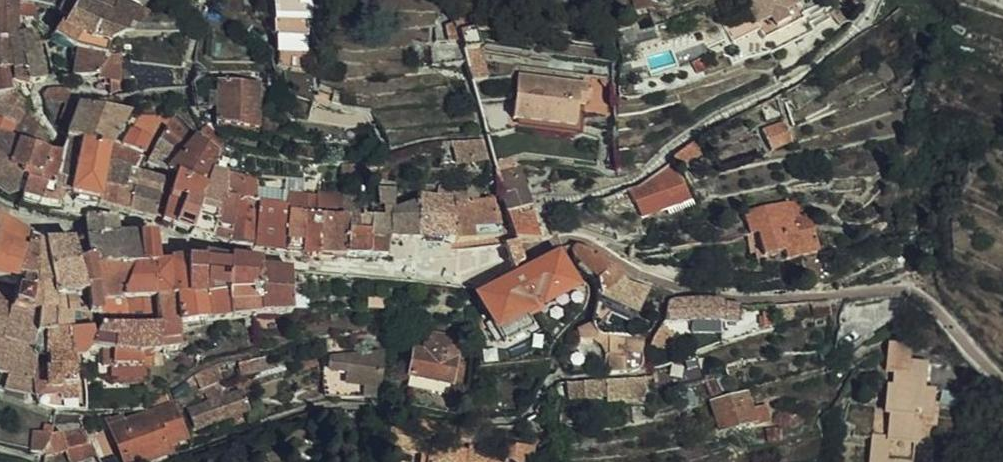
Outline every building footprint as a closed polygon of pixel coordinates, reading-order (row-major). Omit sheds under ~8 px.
[(26,4),(50,12),(59,1),(59,0),(27,0),(26,4)] [(50,12),(44,20),(63,36),(79,40),(88,42),(92,43),(92,35),(94,31),(97,26),(102,23),(107,22),(116,22),(121,13),(118,11),(97,3),(90,0),(59,0),(59,1),(50,12)] [(97,3),(118,11),(123,0),(99,0),(97,3)] [(118,11),(121,13),(136,0),(135,0),(123,0),(118,11)] [(262,21),(263,21),(264,22),(264,25),(293,25),(293,14),(298,13),(298,0),(262,0),(262,21)] [(744,5),(746,12),(768,2),(767,0),(742,0),(744,5)] [(746,12),(753,28),(757,37),(801,18),(794,1),(793,0),(767,0),(768,2),(746,12)] [(437,22),(434,22),(437,29),(444,38),(456,34),(450,18),(437,22)] [(7,20),(0,24),(0,67),(12,70),(17,72),(27,69),(30,68),(30,65),(24,31),(23,27),(19,21),(15,20),(12,20),(7,20)] [(79,40),(63,36),(57,35),(57,49),(62,50),(61,65),(85,63),(92,43),(88,42),(79,40)] [(101,43),(92,43),(85,63),(84,67),(96,68),(96,73),(96,83),(101,81),(101,68),(106,69),(107,53),(107,43),(101,43)] [(701,56),(687,61),(691,73),(706,68),(701,56)] [(505,59),(499,104),(561,111),(564,88),(571,88),(573,67),(505,59)] [(243,117),(246,71),(204,67),(203,78),(202,93),(201,111),(243,117)] [(181,70),(182,95),(198,94),(197,78),(196,68),(181,70)] [(65,94),(66,93),(58,79),(49,76),(35,77),(32,79),(29,83),(52,94),(53,103),(59,107),(65,94)] [(1,115),(9,100),(12,96),(14,91),(1,84),(3,80),(0,83),(0,114),(1,115)] [(116,101),(100,98),(80,95),(66,93),(65,94),(59,107),(51,126),(66,129),(94,137),(97,132),(107,118),(113,111),(116,105),(116,101)] [(0,116),(0,133),(5,136),(13,137),(23,113),(21,111),(17,107),(9,100),(1,115),(0,116)] [(176,141),(186,123),(165,102),(164,104),(156,125),(154,128),(176,141)] [(153,103),(116,105),(113,111),(147,118),(153,103)] [(113,111),(107,118),(143,128),(147,118),(113,111)] [(26,117),(23,113),(13,137),(24,140),(30,141),(32,130),(33,128),(26,117)] [(107,118),(97,132),(137,145),(141,135),(143,128),(107,118)] [(207,137),(210,127),(198,120),(193,126),(207,137)] [(193,126),(186,121),(186,123),(176,141),(165,161),(173,165),(195,174),(201,159),(202,154),(207,137),(193,126)] [(785,146),(778,125),(765,129),(764,126),(754,130),(762,153),(785,146)] [(66,129),(51,126),(47,141),(46,143),(53,145),(62,148),(66,129)] [(176,141),(154,128),(144,151),(165,161),(176,141)] [(94,137),(66,129),(62,148),(57,169),(54,184),(60,185),(61,187),(60,190),(72,194),(83,194),(84,190),(89,165),(92,150),(94,137)] [(457,130),(437,131),(442,152),(462,150),(457,130)] [(97,132),(94,137),(92,150),(98,151),(131,160),(133,154),(137,145),(97,132)] [(9,162),(24,140),(13,137),(5,136),(0,155),(0,159),(9,162)] [(24,140),(9,162),(14,162),(30,154),(32,148),(33,142),(30,141),(24,140)] [(674,164),(675,166),(678,172),(711,154),(703,140),(692,148),(677,158),(674,164)] [(53,145),(46,143),(44,157),(48,161),(57,169),(62,148),(53,145)] [(357,150),(353,150),(356,160),(357,160),(357,165),(372,164),(372,146),(357,150)] [(98,151),(92,150),(89,165),(125,176),(131,160),(98,151)] [(338,152),(328,152),(329,164),(356,160),(353,150),(338,152)] [(516,191),(505,152),(481,158),(490,194),(516,191)] [(36,181),(34,201),(44,198),(47,197),(48,188),(45,190),(47,175),(42,165),(40,163),(30,154),(14,162),(17,163),(14,171),(36,181)] [(1,182),(3,181),(9,162),(0,159),(0,182),(1,182)] [(214,183),(214,162),(201,159),(195,174),(193,180),(208,183),(214,183)] [(125,176),(115,203),(117,203),(140,207),(144,199),(161,169),(131,160),(125,176)] [(232,186),(230,165),(214,162),(214,183),(223,185),(232,186)] [(84,190),(83,194),(115,203),(125,176),(89,165),(84,190)] [(195,174),(173,165),(170,172),(166,180),(177,184),(189,189),(205,196),(208,183),(193,180),(195,174)] [(242,187),(241,165),(230,165),(232,186),(242,187)] [(659,176),(629,200),(635,213),(667,200),(669,204),(689,197),(678,172),(675,166),(659,176)] [(14,171),(7,192),(17,197),(34,203),(34,201),(36,181),(14,171)] [(423,183),(443,186),(442,175),(426,173),(423,183)] [(376,194),(376,198),(381,198),(381,194),(382,176),(382,174),(364,175),(366,193),(376,194)] [(443,186),(465,187),(464,181),(463,175),(442,175),(443,186)] [(328,188),(329,181),(307,176),(305,197),(310,197),(325,199),(329,199),(328,188)] [(177,184),(166,180),(157,196),(150,209),(153,210),(163,214),(177,184)] [(273,191),(246,187),(241,217),(270,220),(269,240),(273,241),(274,226),(279,226),(280,201),(293,202),(294,183),(274,180),(273,191)] [(415,187),(412,225),(428,225),(440,225),(445,225),(443,186),(423,183),(407,180),(407,181),(413,183),(415,187)] [(408,187),(404,226),(412,225),(415,187),(413,183),(407,181),(408,187)] [(214,183),(208,183),(205,196),(196,228),(214,234),(223,185),(214,183)] [(189,189),(177,184),(163,214),(169,217),(178,220),(189,189)] [(246,187),(242,187),(232,186),(223,185),(214,234),(224,235),(239,237),(241,217),(246,187)] [(443,186),(445,225),(462,226),(477,225),(487,226),(484,208),(481,191),(481,188),(465,187),(443,186)] [(348,198),(341,199),(336,199),(336,203),(334,224),(332,245),(356,244),(373,244),(377,225),(379,226),(391,226),(404,226),(408,187),(381,198),(380,204),(348,203),(348,198)] [(341,188),(328,188),(329,199),(336,199),(341,199),(341,188)] [(205,196),(189,189),(178,220),(177,223),(196,228),(205,196)] [(802,191),(802,196),(803,201),(805,203),(818,201),(815,189),(802,191)] [(516,191),(490,194),(492,206),(494,215),(497,228),(503,227),(523,227),(524,227),(516,191)] [(336,199),(329,199),(329,203),(325,203),(324,210),(319,244),(332,245),(334,224),(336,203),(336,199)] [(274,226),(273,241),(290,243),(293,202),(280,201),(279,226),(274,226)] [(293,202),(290,243),(306,244),(308,220),(310,202),(293,202)] [(308,220),(306,244),(319,244),(324,210),(325,203),(310,202),(308,220)] [(745,211),(747,228),(748,235),(756,234),(758,252),(759,257),(777,255),(778,264),(812,259),(807,228),(806,219),(790,221),(788,206),(745,211)] [(0,260),(17,223),(0,214),(0,260)] [(497,228),(494,215),(492,215),(495,229),(492,230),(494,234),(502,232),(504,232),(503,229),(503,227),(497,228)] [(241,217),(239,237),(252,239),(269,240),(270,220),(241,217)] [(120,223),(122,252),(141,251),(140,222),(120,223)] [(17,223),(0,260),(0,276),(16,280),(23,275),(24,227),(17,223)] [(74,224),(77,252),(122,252),(120,223),(74,224)] [(31,232),(24,227),(23,275),(16,280),(15,301),(20,302),(23,300),(25,298),(37,297),(72,307),(71,288),(59,231),(31,232)] [(756,234),(748,235),(743,235),(745,254),(758,252),(756,234)] [(190,249),(192,309),(215,307),(216,246),(190,242),(190,249)] [(598,303),(621,279),(616,272),(612,267),(598,258),(584,248),(575,245),(568,244),(564,248),(567,256),(590,277),(590,283),(591,296),(598,303)] [(247,251),(216,246),(215,307),(242,305),(247,258),(247,251)] [(148,335),(173,333),(172,325),(166,326),(164,311),(192,309),(190,249),(155,251),(158,285),(143,288),(148,335)] [(481,293),(472,298),(484,319),(477,323),(487,341),(494,337),(496,342),(526,326),(512,301),(529,291),(534,301),(556,290),(565,286),(561,279),(548,256),(544,249),(514,260),(515,262),(510,269),(505,270),(490,278),(494,286),(481,293)] [(128,309),(129,321),(130,340),(141,339),(147,339),(148,335),(143,288),(158,285),(155,251),(141,251),(122,252),(127,296),(128,309)] [(77,252),(82,297),(127,296),(122,252),(77,252)] [(502,257),(505,270),(510,269),(515,262),(514,260),(510,254),(502,257)] [(247,258),(242,305),(277,303),(278,255),(247,258)] [(759,257),(761,266),(778,264),(777,255),(759,257)] [(19,381),(20,369),(24,356),(28,345),(22,340),(20,337),(25,322),(24,308),(23,300),(20,302),(15,301),(16,280),(0,276),(0,379),(19,381)] [(623,281),(621,279),(607,294),(632,302),(638,285),(633,284),(623,281)] [(82,297),(83,310),(128,309),(127,296),(82,297)] [(72,323),(72,307),(37,297),(25,298),(23,300),(24,308),(25,322),(61,320),(72,323)] [(657,303),(655,318),(682,316),(712,318),(714,312),(715,299),(699,298),(666,298),(657,303)] [(714,312),(712,318),(731,318),(732,302),(715,299),(714,312)] [(768,301),(769,315),(779,315),(779,300),(768,301)] [(732,302),(731,318),(745,318),(746,301),(732,302)] [(83,310),(84,323),(129,321),(128,309),(83,310)] [(61,320),(25,322),(20,337),(22,340),(27,339),(54,336),(51,327),(63,324),(61,320)] [(634,365),(636,336),(615,334),(593,332),(586,320),(571,328),(573,336),(588,336),(594,341),(602,355),(602,372),(625,371),(634,365)] [(64,340),(65,345),(74,338),(89,339),(99,340),(101,359),(101,362),(132,359),(131,350),(130,340),(129,321),(84,323),(64,340)] [(415,327),(403,325),(395,365),(437,372),(446,327),(416,322),(415,327)] [(652,324),(640,343),(651,350),(663,331),(652,324)] [(856,458),(883,461),(904,461),(908,434),(912,434),(916,407),(922,408),(926,382),(917,381),(919,360),(919,354),(901,352),(903,338),(878,334),(876,358),(883,359),(882,377),(876,376),(873,401),(880,403),(876,430),(860,428),(856,458)] [(366,375),(373,337),(318,344),(317,355),(335,358),(334,370),(360,374),(366,375)] [(99,340),(89,339),(91,359),(101,359),(99,340)] [(141,339),(130,340),(131,350),(142,349),(141,339)] [(49,396),(65,397),(57,346),(65,345),(64,340),(46,343),(49,396)] [(35,396),(49,396),(46,343),(35,344),(35,356),(35,396)] [(19,381),(23,393),(35,396),(35,356),(24,356),(20,369),(19,381)] [(101,362),(101,370),(132,368),(132,359),(101,362)] [(522,372),(540,372),(544,363),(521,365),(522,372)] [(263,376),(260,365),(253,367),(242,368),(245,380),(263,376)] [(505,374),(522,372),(521,365),(505,367),(505,374)] [(636,373),(564,379),(564,396),(586,395),(638,391),(636,373)] [(349,386),(364,386),(366,375),(360,374),(359,379),(348,379),(349,386)] [(135,397),(156,389),(152,377),(134,392),(135,397)] [(735,395),(731,380),(698,389),(699,393),(705,419),(739,409),(756,405),(752,391),(735,395)] [(987,385),(983,391),(990,395),(994,388),(987,385)] [(207,399),(212,411),(193,418),(200,437),(214,433),(216,437),(236,430),(235,426),(251,420),(245,400),(228,406),(224,394),(207,399)] [(512,416),(527,409),(522,401),(508,408),(512,416)] [(408,440),(416,441),(414,458),(449,461),(451,461),(452,459),(490,461),(491,453),(508,453),(509,444),(518,444),(519,433),(493,431),(493,436),(457,433),(456,438),(410,431),(390,409),(380,408),(376,431),(408,440)] [(627,418),(626,431),(650,425),(656,421),(653,412),(627,418)] [(124,461),(171,461),(169,455),(186,448),(181,432),(174,414),(129,430),(127,426),(114,431),(122,456),(124,461)] [(32,461),(100,461),(89,434),(65,443),(57,443),(53,444),(45,439),(36,442),(32,461)] [(416,441),(408,440),(406,456),(414,458),(416,441)]
